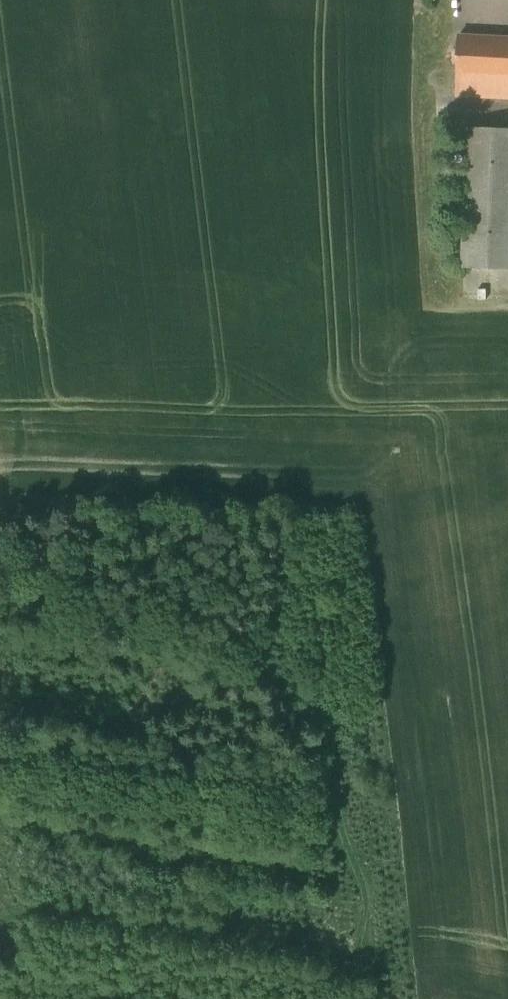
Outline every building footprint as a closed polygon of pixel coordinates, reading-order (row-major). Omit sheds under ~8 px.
[(459,35),(457,96),(507,98),(507,37),(459,35)] [(469,126),(469,129),(459,129),(457,166),(468,166),(464,267),(507,269),(507,128),(469,126)]
